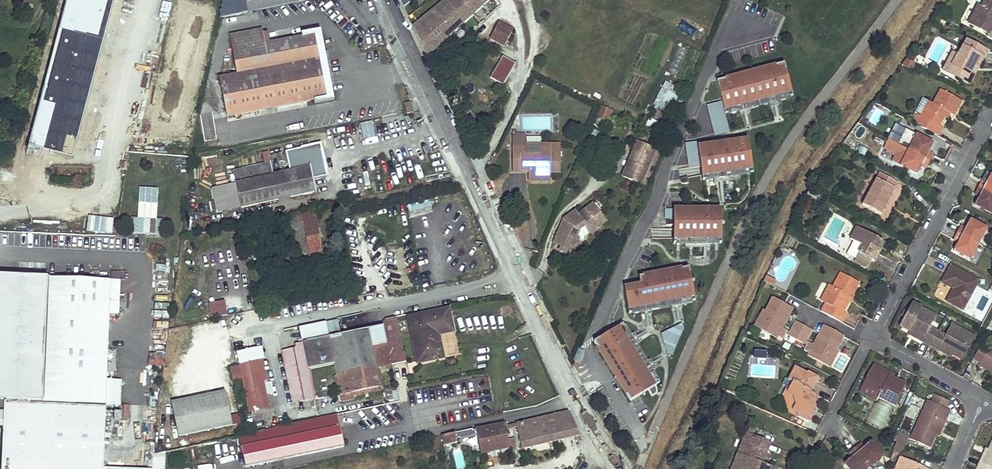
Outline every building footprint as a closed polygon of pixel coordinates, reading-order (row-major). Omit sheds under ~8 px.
[(248,12),(306,0),(245,0),(248,12)] [(412,26),(426,56),(473,12),(462,0),(446,0),(413,26),(412,26)] [(473,12),(487,0),(462,0),(473,12)] [(980,7),(977,6),(967,24),(987,34),(991,25),(991,0),(984,0),(980,7)] [(512,30),(498,23),(491,38),(505,45),(512,30)] [(261,29),(229,35),(236,74),(220,78),(228,116),(326,97),(314,34),(264,43),(261,29)] [(986,51),(965,40),(957,56),(948,73),(969,84),(973,76),(969,74),(974,65),(978,67),(986,51)] [(678,76),(686,48),(677,46),(669,74),(678,76)] [(957,56),(951,52),(943,70),(948,73),(957,56)] [(490,76),(503,83),(516,61),(503,54),(490,76)] [(905,59),(900,66),(910,72),(914,64),(905,59)] [(724,108),(791,91),(783,63),(723,79),(722,74),(717,75),(716,78),(722,101),(724,108)] [(978,67),(974,65),(969,74),(973,76),(978,67)] [(673,117),(685,92),(664,82),(652,107),(673,117)] [(913,123),(938,136),(942,128),(939,126),(944,117),(947,111),(950,113),(954,116),(961,102),(941,91),(933,104),(929,102),(921,117),(917,115),(913,123)] [(27,100),(22,99),(17,116),(23,117),(27,100)] [(411,102),(405,103),(406,114),(413,113),(411,102)] [(612,111),(602,107),(597,117),(607,122),(612,111)] [(211,112),(200,115),(206,141),(217,139),(211,112)] [(362,139),(375,137),(372,122),(359,124),(362,139)] [(560,170),(560,144),(541,144),(541,154),(525,155),(525,145),(525,134),(512,134),(513,171),(528,171),(529,177),(550,177),(550,170),(560,170)] [(934,144),(917,134),(900,166),(917,175),(922,166),(926,168),(933,155),(929,153),(934,144)] [(698,146),(697,147),(700,166),(701,175),(752,168),(748,139),(698,146)] [(656,150),(637,142),(622,177),(641,185),(656,150)] [(541,144),(525,145),(525,155),(541,154),(541,144)] [(270,162),(257,165),(261,177),(273,175),(270,162)] [(257,165),(233,170),(240,208),(315,192),(310,167),(273,175),(261,177),(257,165)] [(752,168),(701,175),(702,180),(704,180),(704,181),(713,180),(713,184),(743,179),(742,176),(751,175),(750,173),(753,173),(752,168)] [(991,174),(986,183),(981,181),(974,194),(978,197),(974,205),(991,214),(991,212),(991,175),(991,174)] [(897,185),(879,175),(876,180),(894,190),(897,185)] [(894,190),(876,180),(862,206),(880,216),(894,190)] [(410,211),(431,208),(430,202),(409,204),(410,211)] [(597,210),(593,204),(589,207),(593,212),(597,210)] [(605,221),(597,210),(593,212),(589,207),(578,215),(575,211),(563,219),(554,243),(562,246),(560,250),(571,255),(578,238),(577,236),(579,230),(585,225),(590,232),(605,221)] [(721,239),(721,210),(674,209),(674,219),(668,219),(667,222),(667,225),(674,225),(673,238),(721,239)] [(315,211),(290,215),(294,235),(302,234),(303,239),(309,238),(311,253),(322,251),(315,211)] [(162,235),(162,219),(131,218),(131,234),(162,235)] [(986,229),(970,220),(965,229),(960,226),(953,240),(958,243),(953,251),(970,260),(986,229)] [(880,240),(855,227),(848,240),(855,244),(861,247),(857,254),(853,262),(866,269),(870,261),(873,263),(878,253),(875,251),(880,240)] [(884,242),(880,240),(875,251),(878,253),(884,242)] [(861,247),(855,244),(851,251),(857,254),(861,247)] [(978,280),(951,266),(943,282),(953,287),(945,301),(962,309),(978,280)] [(688,267),(638,276),(640,284),(624,287),(627,308),(693,296),(688,267)] [(858,281),(840,271),(832,285),(829,284),(824,293),(829,296),(826,302),(822,310),(843,321),(848,312),(843,310),(849,299),(847,297),(850,292),(852,293),(858,281)] [(775,281),(766,276),(764,281),(773,285),(775,281)] [(36,402),(75,404),(105,405),(106,380),(109,306),(118,306),(119,282),(12,277),(7,389),(0,389),(0,400),(36,402)] [(0,277),(0,389),(7,389),(12,277),(0,277)] [(829,296),(824,293),(821,300),(826,302),(829,296)] [(693,296),(627,308),(628,313),(694,301),(693,296)] [(793,307),(775,298),(768,312),(767,311),(758,328),(777,338),(779,335),(783,338),(785,334),(788,330),(783,327),(777,324),(780,320),(785,323),(793,307)] [(224,300),(208,303),(211,319),(227,315),(224,300)] [(935,317),(911,304),(899,327),(909,332),(922,340),(921,342),(937,351),(938,348),(952,355),(962,361),(974,338),(950,325),(944,337),(928,329),(935,317)] [(450,308),(410,316),(419,361),(444,356),(439,332),(454,330),(450,308)] [(405,361),(396,317),(385,319),(382,323),(386,342),(391,364),(405,361)] [(804,325),(796,321),(791,331),(789,335),(796,339),(804,325)] [(623,323),(618,326),(654,386),(659,383),(623,323)] [(811,329),(804,325),(796,339),(803,343),(806,339),(811,329)] [(844,336),(825,325),(817,339),(822,342),(819,347),(814,344),(809,341),(807,345),(804,349),(810,353),(809,355),(830,367),(839,350),(837,349),(844,336)] [(618,326),(594,341),(630,400),(647,390),(651,396),(655,394),(657,391),(654,386),(618,326)] [(305,347),(284,352),(285,359),(293,396),(294,404),(316,398),(310,369),(333,365),(336,376),(374,367),(370,346),(367,331),(304,343),(305,347)] [(922,340),(909,332),(907,335),(921,342),(922,340)] [(386,342),(373,345),(377,367),(391,364),(386,342)] [(373,345),(370,346),(374,367),(378,387),(339,395),(341,401),(353,398),(353,396),(382,389),(377,367),(373,345)] [(951,358),(952,355),(938,348),(937,351),(951,358)] [(990,348),(980,367),(989,372),(991,369),(991,370),(991,350),(990,348)] [(574,360),(578,362),(583,351),(579,349),(574,360)] [(773,377),(775,366),(765,364),(766,360),(756,358),(754,373),(773,377)] [(285,359),(280,361),(287,397),(293,396),(285,359)] [(259,360),(240,364),(250,413),(270,409),(262,374),(259,360)] [(884,370),(872,364),(861,386),(877,394),(876,396),(893,405),(904,384),(888,376),(883,373),(884,370)] [(374,367),(336,376),(339,395),(378,387),(374,367)] [(799,368),(792,380),(793,381),(797,383),(791,393),(792,394),(790,399),(791,407),(794,409),(794,411),(800,414),(799,416),(808,422),(813,413),(811,412),(814,407),(815,405),(814,400),(816,397),(815,392),(811,389),(817,378),(799,368)] [(797,383),(793,381),(787,391),(790,411),(799,416),(800,414),(794,411),(794,409),(791,407),(790,399),(792,394),(791,393),(797,383)] [(861,386),(858,391),(875,400),(876,396),(877,394),(861,386)] [(225,391),(173,402),(180,436),(232,425),(225,391)] [(933,401),(946,407),(949,399),(936,393),(933,401)] [(933,401),(928,399),(910,438),(929,446),(936,433),(942,419),(945,420),(950,409),(946,407),(933,401)] [(5,403),(2,468),(103,468),(104,433),(113,433),(114,408),(75,406),(75,404),(36,402),(36,405),(5,403)] [(569,412),(516,424),(517,427),(521,448),(580,436),(569,412)] [(345,447),(338,414),(287,425),(239,437),(246,468),(345,447)] [(945,420),(942,419),(936,433),(939,434),(945,420)] [(514,437),(508,439),(506,430),(505,426),(505,424),(441,436),(443,445),(457,442),(456,438),(459,437),(459,439),(473,436),(473,434),(476,433),(480,453),(509,447),(509,445),(516,444),(514,437)] [(909,436),(896,430),(893,439),(900,442),(906,444),(909,436)] [(770,443),(746,433),(743,441),(767,450),(770,443)] [(870,440),(862,447),(859,443),(847,453),(850,457),(843,464),(848,468),(866,468),(882,455),(870,440)] [(988,449),(982,465),(984,466),(983,468),(991,468),(991,440),(988,449)] [(731,468),(769,468),(770,467),(762,463),(767,450),(743,441),(741,446),(740,449),(731,468)] [(900,442),(898,444),(896,450),(902,452),(906,444),(900,442)] [(988,449),(986,448),(977,468),(983,468),(984,466),(982,465),(988,449)] [(165,451),(154,454),(153,468),(164,468),(165,451)] [(917,463),(902,456),(897,466),(896,468),(931,468),(917,463)]
